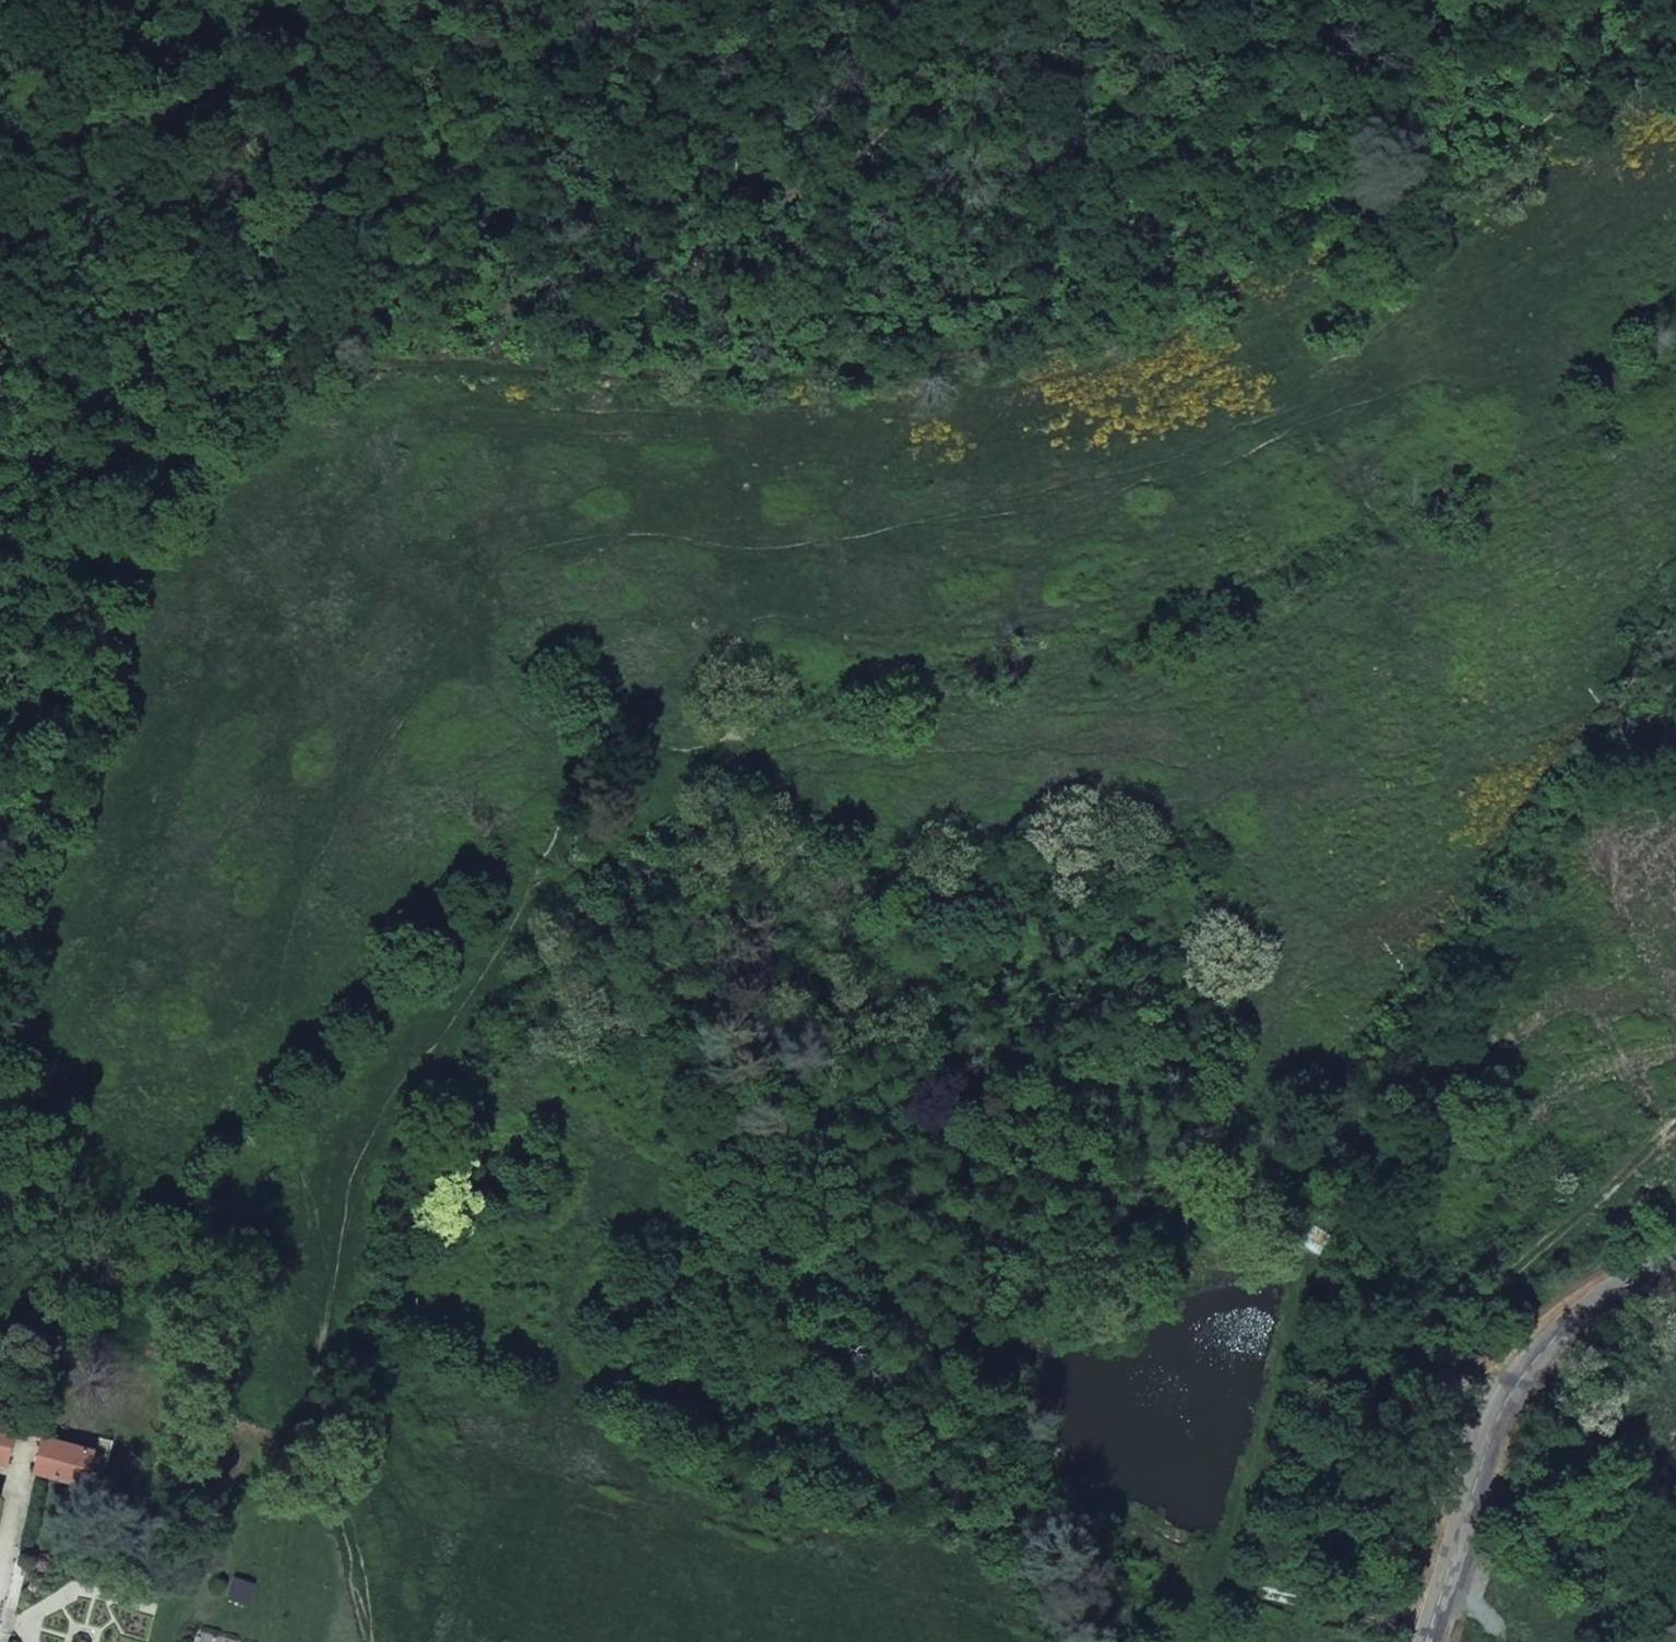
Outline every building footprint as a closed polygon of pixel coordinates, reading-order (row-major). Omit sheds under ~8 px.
[(0,1443),(0,1477),(19,1482),(26,1451),(0,1443)] [(111,1469),(59,1456),(52,1488),(104,1500),(111,1469)] [(10,1514),(0,1511),(0,1554),(10,1514)]
